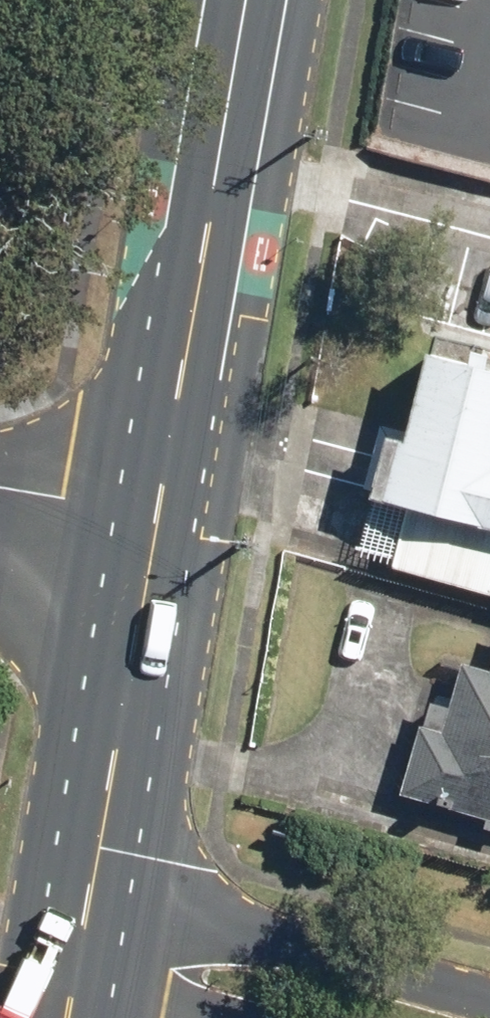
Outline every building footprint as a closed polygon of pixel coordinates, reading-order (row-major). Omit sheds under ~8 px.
[(381,495),(408,502),(390,564),(489,592),(489,368),(423,349),(381,495)] [(396,790),(489,816),(489,657),(487,669),(459,661),(441,726),(416,720),(396,790)]
